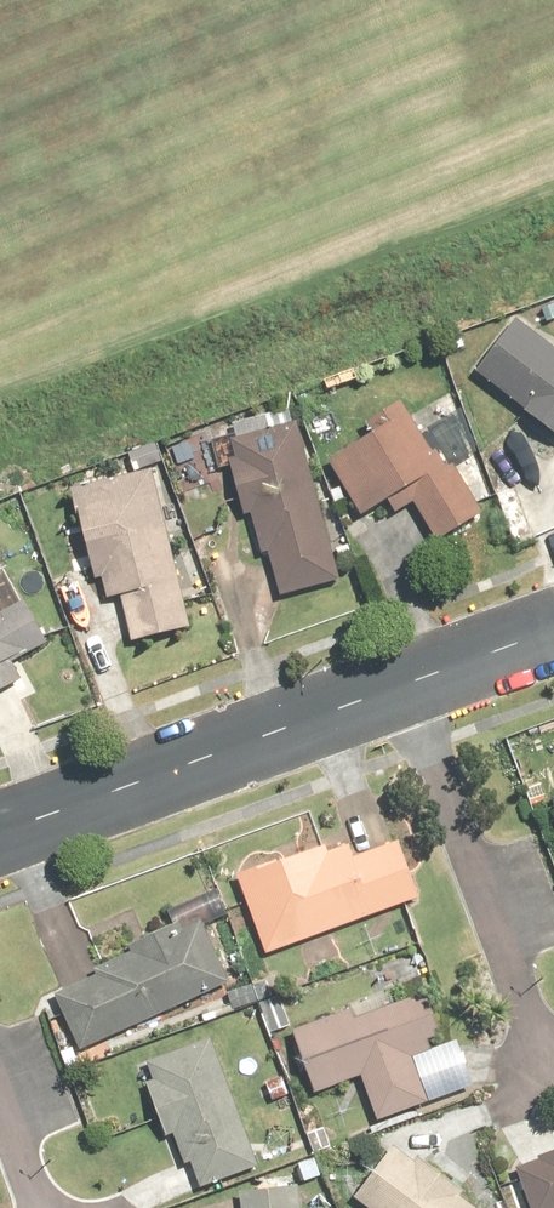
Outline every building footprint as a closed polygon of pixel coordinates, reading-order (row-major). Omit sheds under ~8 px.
[(515,325),(475,380),(553,437),(553,353),(515,325)] [(484,520),(402,404),(323,459),(371,529),(405,505),(438,551),(484,520)] [(343,583),(293,414),(223,434),(273,603),(343,583)] [(155,471),(67,493),(96,607),(117,602),(129,649),(196,632),(155,471)] [(30,692),(14,663),(48,645),(26,604),(2,616),(0,612),(0,708),(30,692)] [(231,876),(260,957),(420,900),(398,837),(365,848),(359,830),(231,876)] [(49,990),(75,1055),(228,996),(199,919),(127,947),(132,959),(49,990)] [(421,986),(291,1032),(316,1101),(362,1085),(376,1122),(428,1104),(415,1068),(446,1057),(421,986)] [(208,1043),(141,1070),(191,1194),(258,1167),(208,1043)] [(347,1203),(353,1207),(477,1207),(391,1144),(347,1203)] [(508,1171),(521,1207),(553,1207),(553,1156),(508,1171)] [(239,1207),(304,1207),(303,1191),(238,1194),(239,1207)]
